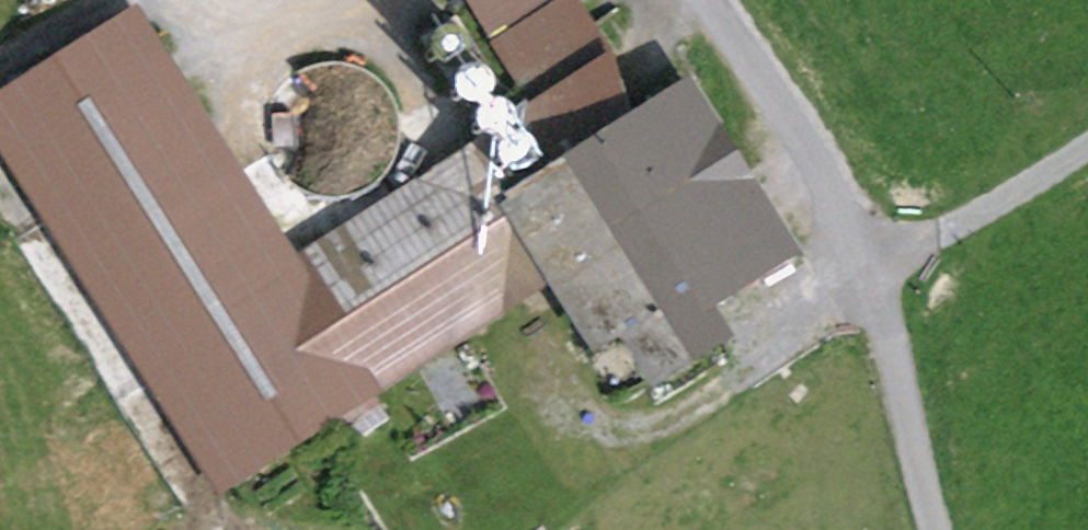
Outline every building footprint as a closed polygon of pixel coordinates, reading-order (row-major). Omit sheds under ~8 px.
[(491,38),(555,0),(468,0),(491,38)] [(134,6),(0,94),(0,150),(222,495),(554,287),(465,146),(309,245),(134,6)] [(437,50),(443,52),(450,53),(457,51),(463,47),(467,42),(469,35),(469,28),(466,22),(462,16),(456,13),(449,11),(442,12),(436,15),(431,19),(428,26),(427,32),(428,39),(432,45),(437,50)] [(462,89),(468,92),(475,92),(482,90),(487,87),(492,81),(494,74),(494,67),(491,61),(487,55),(481,52),(474,50),(467,51),(461,54),(456,59),(453,65),(452,72),(453,79),(457,85),(462,89)] [(689,83),(505,199),(637,407),(734,346),(706,302),(793,246),(689,83)] [(487,126),(493,129),(500,129),(507,128),(513,124),(517,118),(519,112),(519,105),(517,98),(512,93),(506,89),(499,88),(493,88),(486,91),(481,96),(478,102),(477,109),(478,116),(482,122),(487,126)] [(511,167),(517,170),(524,170),(531,168),(537,165),(541,159),(543,153),(543,146),(540,139),(536,134),(530,130),(523,128),(517,129),(510,132),(505,137),(502,143),(501,150),(502,157),(506,163),(511,167)]
